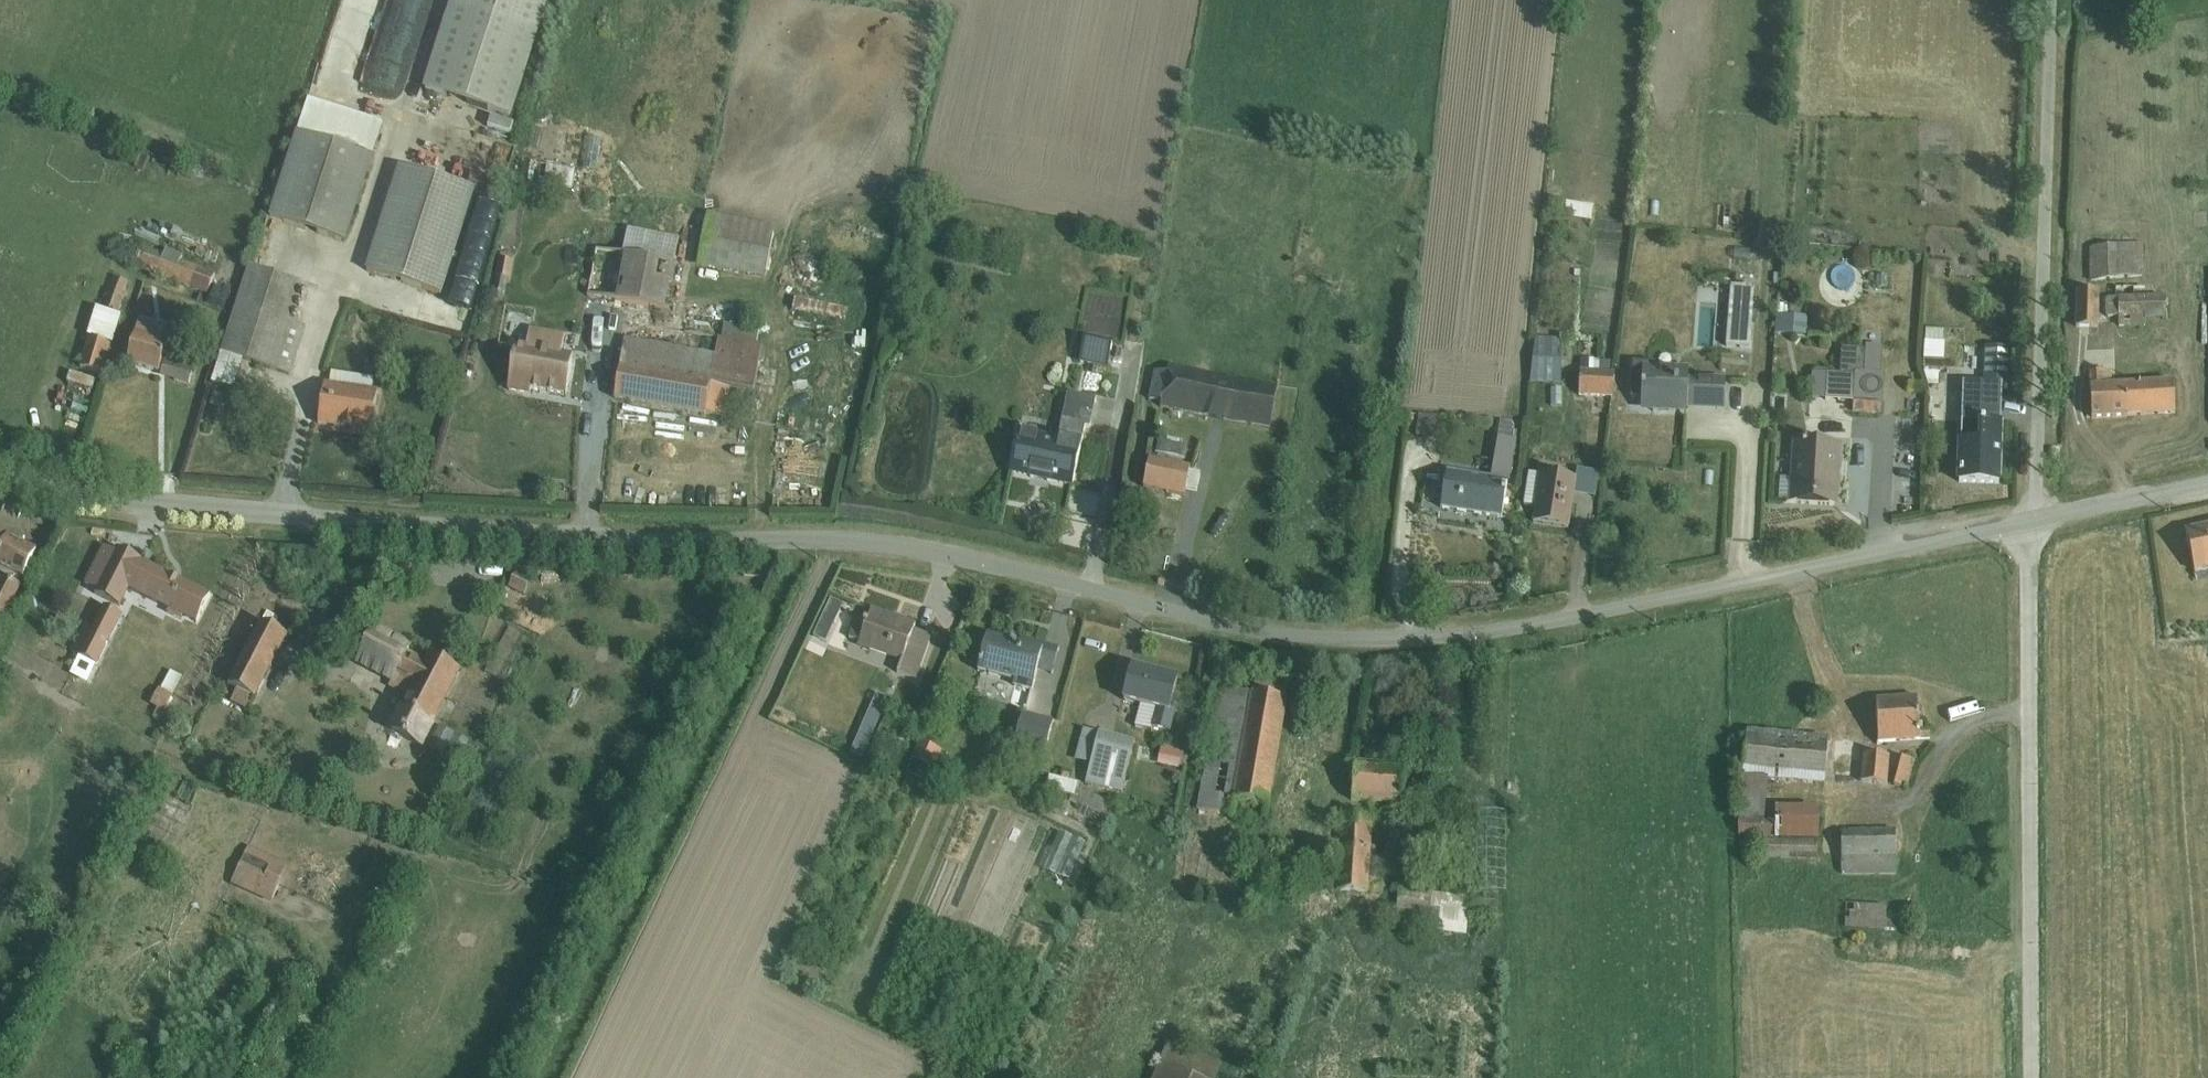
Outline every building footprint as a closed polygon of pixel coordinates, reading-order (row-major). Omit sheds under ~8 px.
[(424,89),(511,118),(549,0),(452,0),(424,89)] [(296,133),(270,218),(347,243),(383,126),(379,123),(308,101),(298,133),(296,133)] [(485,116),(482,126),(505,134),(508,123),(485,116)] [(530,161),(526,183),(572,191),(576,168),(530,161)] [(399,167),(366,271),(443,296),(476,191),(399,167)] [(1559,202),(1557,216),(1592,221),(1594,205),(1566,202),(1566,203),(1559,202)] [(707,216),(697,267),(766,280),(775,229),(707,216)] [(619,253),(610,300),(669,312),(677,267),(675,266),(680,238),(628,229),(623,254),(619,253)] [(2116,247),(2135,246),(2135,236),(2115,238),(2116,247)] [(2135,246),(2116,247),(2089,249),(2090,283),(2143,278),(2143,245),(2135,246)] [(144,247),(135,267),(208,295),(216,274),(181,261),(183,256),(166,249),(164,255),(144,247)] [(1728,275),(1750,277),(1751,266),(1729,264),(1728,275)] [(249,266),(212,383),(234,390),(243,360),(291,375),(306,328),(289,323),(302,283),(249,266)] [(1846,269),(1826,278),(1835,299),(1855,290),(1846,269)] [(103,308),(118,314),(130,282),(115,277),(103,308)] [(1730,287),(1726,347),(1750,350),(1754,288),(1730,287)] [(2099,292),(2075,293),(2075,328),(2098,328),(2099,292)] [(2118,300),(2105,300),(2105,318),(2118,318),(2118,328),(2145,328),(2145,321),(2163,321),(2163,297),(2143,297),(2118,298),(2118,300)] [(118,314),(103,308),(96,306),(87,336),(113,344),(122,315),(118,314)] [(1777,316),(1775,335),(1804,337),(1806,318),(1777,316)] [(140,320),(128,363),(160,372),(171,329),(140,320)] [(625,340),(615,398),(724,417),(729,387),(754,392),(762,346),(756,345),(758,331),(724,325),(722,339),(718,339),(715,356),(625,340)] [(1924,341),(1924,359),(1944,360),(1945,343),(1942,343),(1943,330),(1925,330),(1924,341)] [(517,349),(510,390),(529,393),(530,388),(566,394),(572,358),(561,356),(564,337),(531,332),(528,351),(517,349)] [(90,339),(81,368),(102,375),(111,346),(90,339)] [(1535,339),(1530,382),(1560,384),(1562,340),(1535,339)] [(1084,341),(1079,364),(1107,370),(1112,347),(1084,341)] [(1811,373),(1810,397),(1826,398),(1826,399),(1853,401),(1853,399),(1882,401),(1883,375),(1879,375),(1880,348),(1865,347),(1865,350),(1841,349),(1840,374),(1811,373)] [(1961,439),(1959,438),(1959,483),(1999,484),(2002,386),(2007,386),(2009,348),(1984,347),(1983,383),(1963,382),(1961,439)] [(165,359),(160,376),(187,384),(192,366),(165,359)] [(1581,360),(1579,396),(1612,398),(1614,372),(1610,372),(1611,362),(1600,362),(1600,360),(1581,360)] [(1632,363),(1631,397),(1641,398),(1641,412),(1686,414),(1686,410),(1724,412),(1725,379),(1688,378),(1688,368),(1654,367),(1655,364),(1632,363)] [(1168,374),(1162,402),(1160,408),(1202,417),(1230,422),(1269,427),(1278,386),(1169,366),(1168,374)] [(80,368),(77,378),(99,385),(102,375),(80,368)] [(1162,402),(1168,374),(1155,371),(1148,400),(1162,402)] [(2111,371),(2089,372),(2092,418),(2175,413),(2173,381),(2112,385),(2111,371)] [(325,383),(319,424),(372,432),(378,392),(373,391),(374,379),(331,372),(330,384),(325,383)] [(1921,374),(1922,389),(1942,387),(1940,372),(1921,374)] [(1101,393),(1104,378),(1089,375),(1086,390),(1101,393)] [(1019,430),(1009,474),(1072,488),(1085,428),(1090,428),(1096,400),(1069,394),(1058,439),(1019,430)] [(102,395),(101,412),(114,413),(115,396),(102,395)] [(1853,402),(1853,413),(1879,414),(1880,403),(1853,402)] [(1447,471),(1441,509),(1502,518),(1508,481),(1509,481),(1516,441),(1498,437),(1491,479),(1447,471)] [(1158,441),(1156,453),(1184,459),(1187,447),(1158,441)] [(1790,477),(1788,501),(1780,500),(1780,503),(1834,506),(1838,445),(1792,441),(1790,477)] [(1150,459),(1144,488),(1185,496),(1191,467),(1150,459)] [(1529,473),(1524,505),(1536,507),(1533,523),(1568,528),(1574,493),(1596,496),(1600,472),(1577,468),(1575,478),(1540,472),(1540,474),(1529,473)] [(1788,501),(1790,477),(1779,476),(1778,499),(1788,501)] [(0,580),(0,624),(2,625),(21,586),(18,584),(21,578),(23,579),(38,551),(22,543),(25,537),(0,524),(0,580)] [(2185,532),(2194,573),(2207,570),(2207,527),(2185,532)] [(199,619),(210,598),(211,595),(210,596),(144,563),(144,562),(119,549),(117,553),(105,547),(86,585),(96,590),(94,594),(121,607),(130,590),(167,609),(166,612),(182,620),(183,617),(197,624),(199,619)] [(516,574),(509,589),(524,596),(530,581),(516,574)] [(210,598),(199,619),(210,625),(221,604),(210,598)] [(829,598),(777,711),(792,718),(845,605),(829,598)] [(262,622),(286,634),(294,620),(288,617),(290,614),(271,604),(262,622)] [(85,624),(71,651),(79,655),(71,673),(87,681),(96,665),(97,666),(123,616),(104,606),(93,628),(85,624)] [(856,618),(849,639),(860,642),(858,647),(901,662),(898,673),(916,680),(932,637),(914,631),(916,625),(871,610),(867,622),(856,618)] [(286,634),(262,622),(260,621),(227,684),(238,689),(231,702),(249,711),(288,636),(286,634)] [(408,649),(409,649),(412,644),(376,626),(374,630),(375,631),(376,632),(408,649)] [(376,632),(375,631),(358,665),(391,683),(389,687),(407,696),(401,707),(399,706),(386,730),(424,749),(436,726),(431,723),(459,669),(458,668),(458,669),(432,656),(431,654),(426,666),(406,656),(409,649),(408,649),(376,632)] [(1038,671),(1045,645),(1021,638),(1020,644),(988,635),(978,672),(1015,681),(1014,687),(1033,692),(1038,671)] [(1045,645),(1038,671),(1052,675),(1059,648),(1045,645)] [(1105,667),(1106,654),(1088,653),(1088,666),(1105,667)] [(1132,668),(1124,702),(1140,706),(1135,727),(1151,731),(1152,728),(1171,733),(1176,711),(1170,710),(1178,680),(1132,668)] [(170,671),(151,705),(158,709),(153,718),(158,722),(164,711),(167,713),(175,697),(173,696),(182,677),(170,671)] [(1221,688),(1199,810),(1232,816),(1234,801),(1270,807),(1288,700),(1286,700),(1289,679),(1257,674),(1254,694),(1221,688)] [(877,691),(850,752),(862,759),(889,697),(877,691)] [(1917,698),(1876,700),(1879,744),(1920,741),(1919,739),(1930,739),(1929,729),(1919,730),(1917,698)] [(1023,713),(1015,744),(1046,752),(1054,722),(1023,713)] [(440,726),(427,749),(458,765),(470,742),(440,726)] [(1083,730),(1075,760),(1091,765),(1086,783),(1087,784),(1086,788),(1105,793),(1106,789),(1122,793),(1135,743),(1083,730)] [(1747,731),(1743,776),(1824,783),(1828,738),(1747,731)] [(919,741),(906,773),(927,782),(928,781),(938,785),(943,772),(934,768),(942,751),(919,741)] [(1161,748),(1157,764),(1179,769),(1179,767),(1186,768),(1188,755),(1161,748)] [(1864,754),(1861,782),(1887,784),(1889,757),(1864,754)] [(1902,757),(1894,785),(1907,789),(1915,761),(1902,757)] [(1355,764),(1353,801),(1403,805),(1405,767),(1355,764)] [(1049,776),(1047,789),(1062,793),(1060,800),(1054,812),(1063,817),(1062,819),(1092,832),(1106,801),(1076,788),(1078,784),(1049,776)] [(1768,779),(1743,776),(1738,837),(1764,838),(1763,859),(1816,860),(1816,840),(1818,840),(1818,808),(1776,807),(1776,809),(1775,809),(1775,821),(1764,819),(1768,779)] [(1340,816),(1336,890),(1382,893),(1383,880),(1376,879),(1377,857),(1375,847),(1371,847),(1373,818),(1340,816)] [(1896,830),(1841,830),(1841,876),(1896,875),(1896,830)] [(1060,832),(1043,869),(1069,881),(1086,844),(1060,832)] [(250,847),(233,885),(271,902),(288,865),(250,847)] [(1469,910),(1471,897),(1400,887),(1395,923),(1438,929),(1437,932),(1466,936),(1469,910)] [(1884,929),(1885,914),(1885,907),(1846,905),(1845,928),(1884,929)] [(1885,914),(1884,929),(1895,930),(1895,921),(1898,921),(1898,915),(1885,914)] [(1154,1077),(1216,1077),(1222,1064),(1168,1043),(1154,1077)]
